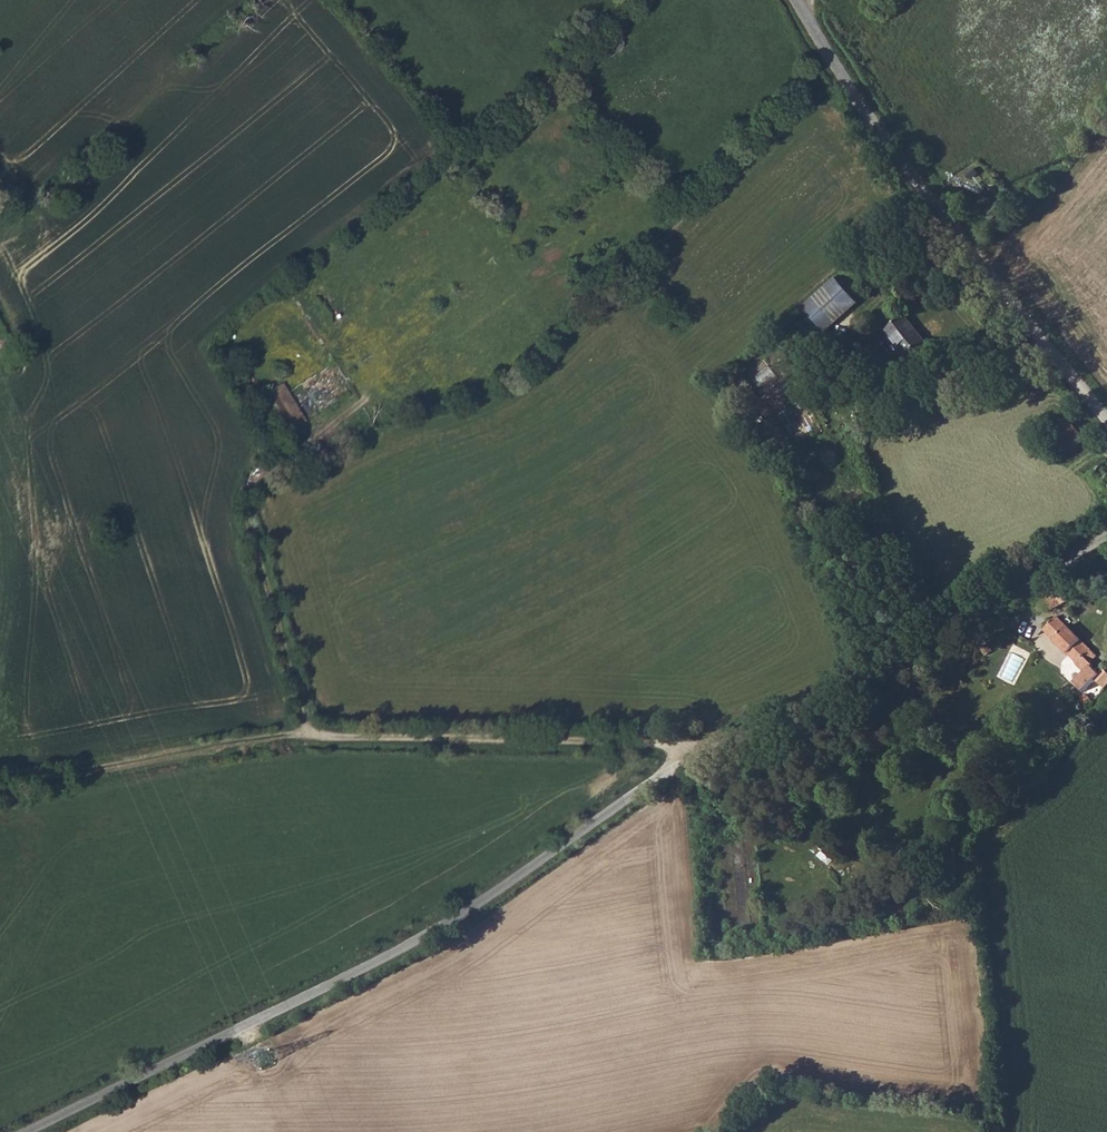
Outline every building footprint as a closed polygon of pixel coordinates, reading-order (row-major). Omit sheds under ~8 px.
[(935,140),(928,152),(942,162),(945,157),(938,152),(940,149),(939,148),(941,144),(935,140)] [(975,168),(965,174),(970,181),(979,174),(975,168)] [(999,203),(988,212),(994,220),(1005,211),(999,203)] [(839,282),(805,310),(827,336),(861,308),(839,282)] [(891,334),(912,358),(913,356),(928,344),(929,343),(908,319),(891,334)] [(928,344),(913,356),(923,368),(938,356),(928,344)] [(306,421),(282,383),(263,395),(286,433),(306,421)] [(1091,476),(1106,492),(1106,460),(1091,476)] [(1078,596),(1069,580),(1043,595),(1052,611),(1078,596)] [(1085,677),(1076,687),(1085,695),(1097,683),(1105,691),(1106,688),(1106,675),(1104,672),(1100,676),(1092,668),(1093,667),(1091,664),(1096,658),(1052,618),(1040,631),(1077,664),(1074,667),(1085,677)]
